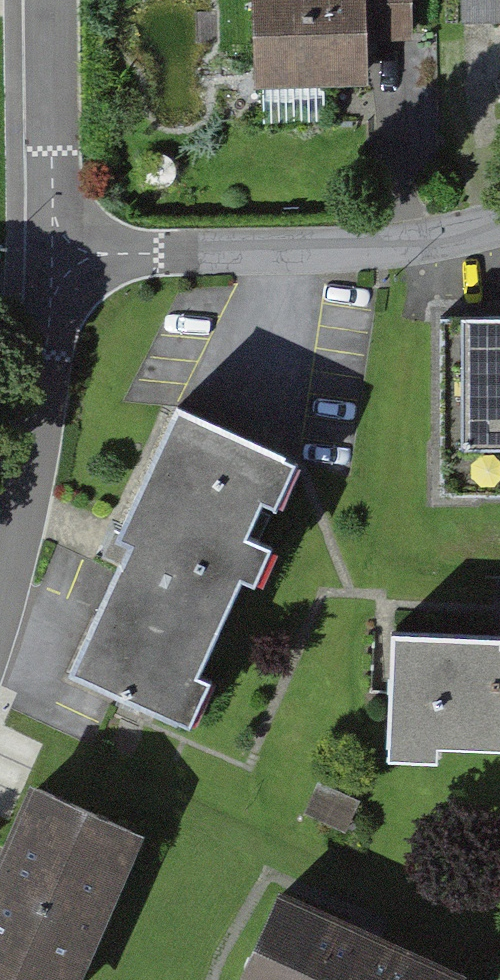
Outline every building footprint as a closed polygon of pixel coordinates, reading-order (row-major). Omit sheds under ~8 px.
[(255,90),(369,85),(367,42),(365,0),(251,0),(255,90)] [(367,42),(414,40),(412,0),(365,0),(367,42)] [(462,23),(481,23),(499,22),(499,0),(461,0),(462,23)] [(439,318),(440,498),(499,498),(499,318),(439,318)] [(297,467),(177,407),(114,545),(127,550),(67,679),(190,731),(212,686),(198,679),(241,586),(254,590),(272,552),(247,542),(262,507),(276,515),(297,467)] [(395,627),(392,754),(499,756),(499,630),(395,627)] [(30,787),(0,855),(0,979),(83,979),(144,838),(30,787)] [(276,894),(239,979),(467,979),(468,978),(373,936),(276,894)]
